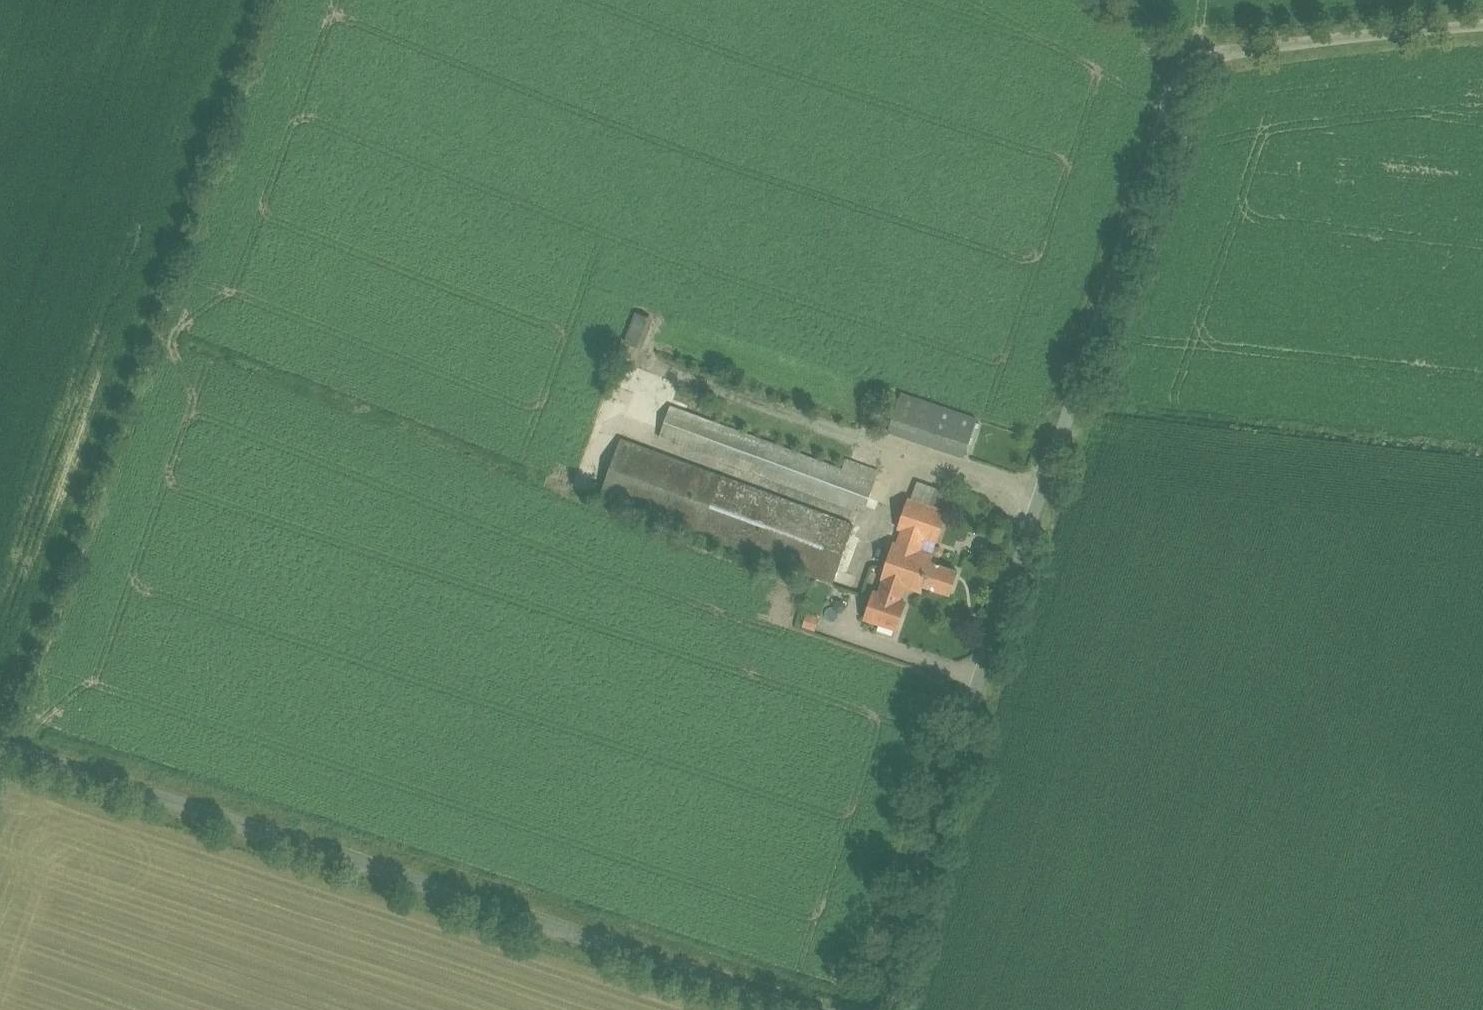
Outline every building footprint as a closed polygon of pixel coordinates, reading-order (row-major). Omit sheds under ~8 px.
[(651,345),(656,316),(642,313),(637,343),(651,345)] [(979,419),(903,393),(890,432),(966,457),(979,419)] [(672,424),(666,443),(828,495),(834,476),(672,424)] [(884,578),(886,579),(906,586),(922,592),(924,585),(952,594),(959,571),(932,562),(934,555),(922,551),(927,538),(939,542),(949,511),(946,510),(951,495),(919,484),(914,500),(911,498),(900,529),(904,530),(899,543),(896,542),(884,578)] [(906,586),(886,579),(881,593),(876,591),(867,618),(898,629),(907,602),(901,600),(906,586)]
